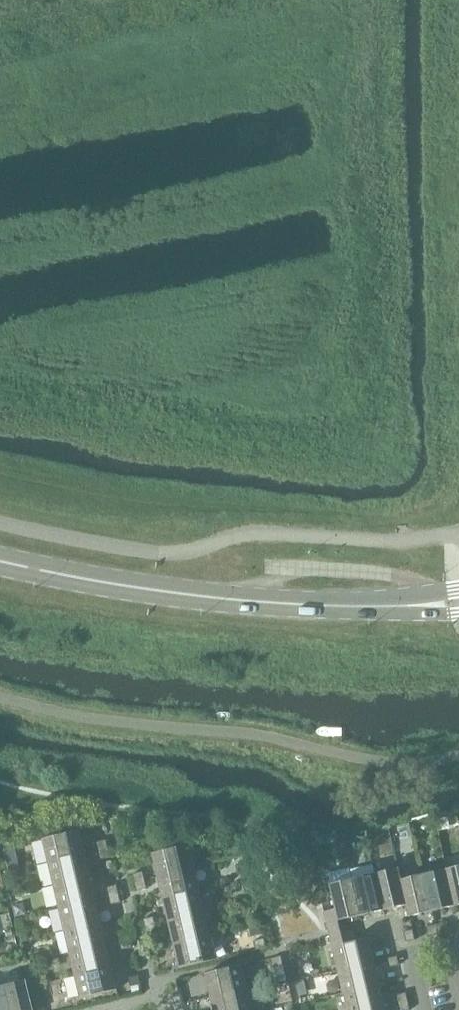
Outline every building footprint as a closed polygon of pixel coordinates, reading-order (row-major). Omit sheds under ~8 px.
[(43,839),(49,862),(85,854),(80,830),(43,839)] [(96,842),(98,851),(108,848),(106,839),(96,842)] [(153,853),(158,877),(194,868),(189,845),(153,853)] [(108,848),(98,851),(100,859),(110,857),(108,848)] [(49,862),(54,885),(90,876),(85,854),(49,862)] [(446,869),(454,906),(458,904),(458,866),(446,869)] [(158,877),(163,899),(200,891),(194,868),(158,877)] [(399,868),(375,873),(384,910),(406,905),(407,905),(401,880),(399,868)] [(446,869),(423,875),(432,911),(454,906),(446,869)] [(133,873),(135,882),(145,880),(143,871),(133,873)] [(375,873),(353,879),(361,915),(384,910),(375,873)] [(423,875),(401,880),(407,905),(406,905),(409,916),(432,911),(423,875)] [(54,885),(59,907),(96,899),(90,876),(54,885)] [(361,915),(353,879),(330,884),(336,909),(324,912),(327,923),(342,920),(361,915)] [(145,880),(135,882),(137,891),(147,889),(145,880)] [(106,887),(108,896),(119,893),(117,885),(106,887)] [(163,899),(169,922),(205,913),(200,891),(163,899)] [(119,893),(108,896),(111,905),(121,902),(119,893)] [(59,907),(65,930),(101,921),(96,899),(59,907)] [(169,922),(174,944),(210,936),(205,913),(169,922)] [(143,919),(145,927),(156,925),(154,916),(143,919)] [(329,930),(330,935),(341,932),(345,932),(344,926),(342,920),(327,923),(329,930)] [(65,930),(70,953),(106,944),(101,921),(65,930)] [(444,922),(435,924),(437,935),(446,933),(444,922)] [(437,935),(435,924),(426,926),(429,937),(437,935)] [(156,925),(145,927),(148,936),(158,934),(156,925)] [(261,926),(250,928),(252,937),(263,935),(261,926)] [(404,931),(406,942),(415,939),(413,929),(404,931)] [(117,932),(119,941),(130,938),(127,930),(117,932)] [(345,932),(341,932),(344,944),(356,941),(353,930),(345,932)] [(330,935),(338,970),(374,961),(369,938),(356,941),(344,944),(341,932),(330,935)] [(210,936),(174,944),(180,967),(216,959),(210,936)] [(130,938),(119,941),(121,950),(132,947),(130,938)] [(254,940),(257,949),(267,947),(265,938),(254,940)] [(70,953),(75,975),(112,966),(106,944),(70,953)] [(271,958),(276,981),(287,979),(281,956),(271,958)] [(400,965),(397,956),(387,958),(389,967),(400,965)] [(338,970),(343,993),(380,984),(374,961),(338,970)] [(206,973),(211,997),(248,988),(242,965),(206,973)] [(112,966),(75,975),(81,998),(117,990),(112,966)] [(128,977),(130,986),(131,986),(138,985),(141,984),(139,975),(128,977)] [(0,986),(6,1009),(30,1009),(23,980),(0,986)] [(348,1009),(370,1009),(385,1006),(380,984),(343,993),(348,1009)] [(138,985),(131,986),(133,993),(140,991),(138,985)] [(214,1009),(253,1009),(248,988),(211,997),(214,1009)] [(396,995),(398,1003),(408,1001),(406,992),(396,995)] [(398,1003),(400,1009),(410,1009),(408,1001),(398,1003)]
